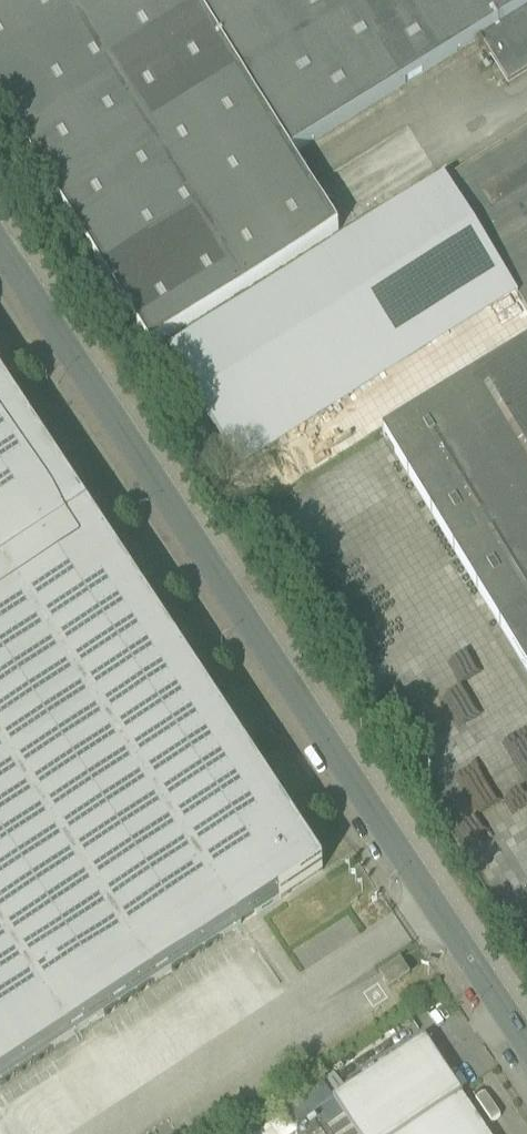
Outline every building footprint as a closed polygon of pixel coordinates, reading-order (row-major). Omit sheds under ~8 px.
[(0,4),(0,107),(151,351),(339,233),(290,156),(480,38),(508,85),(526,73),(526,0),(6,0),(0,4)] [(446,183),(521,303),(526,312),(526,132),(446,183)] [(446,183),(169,356),(245,474),(521,303),(446,183)] [(383,435),(526,672),(526,348),(383,435)] [(0,361),(0,573),(97,509),(0,361)] [(0,573),(0,1088),(334,867),(97,509),(0,573)] [(388,989),(410,975),(401,961),(379,975),(388,989)] [(463,1097),(426,1041),(333,1102),(355,1133),(487,1133),(463,1097)] [(321,1117),(298,1133),(299,1133),(332,1133),(321,1117)]
